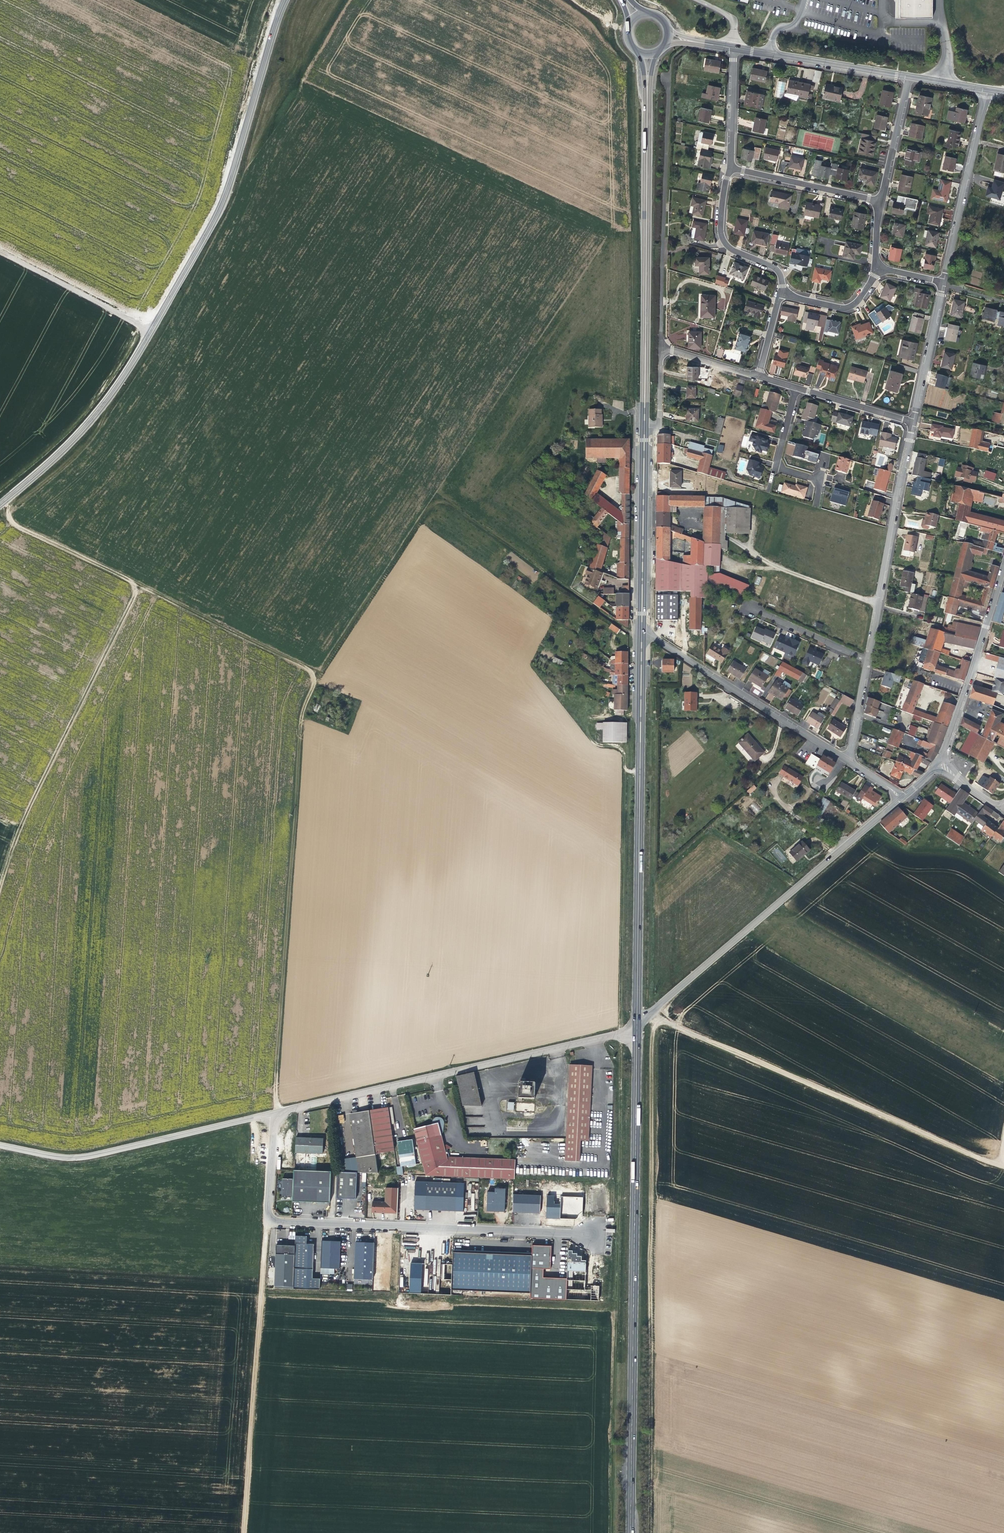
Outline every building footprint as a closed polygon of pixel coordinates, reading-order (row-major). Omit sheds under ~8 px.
[(933,0),(900,0),(899,18),(932,18),(933,0)] [(719,73),(721,62),(715,61),(705,59),(703,70),(719,73)] [(765,82),(767,72),(755,69),(752,68),(750,79),(765,82)] [(813,81),(819,83),(822,72),(815,70),(813,81)] [(777,81),(776,97),(784,98),(784,82),(777,81)] [(807,98),(810,85),(792,81),(788,81),(786,94),(793,95),(793,94),(799,95),(799,96),(807,98)] [(840,99),(843,88),(830,85),(825,84),(822,97),(830,99),(830,97),(840,99)] [(718,96),(720,88),(708,85),(706,94),(704,93),(703,93),(702,94),(702,95),(701,95),(701,96),(701,97),(702,97),(702,98),(705,99),(717,101),(718,96)] [(892,99),(893,92),(882,90),(879,105),(890,107),(892,99)] [(761,108),(764,96),(759,95),(759,94),(747,91),(746,96),(745,100),(747,100),(745,106),(757,108),(757,107),(761,108)] [(929,110),(931,98),(919,95),(916,108),(915,114),(926,116),(927,110),(929,110)] [(966,115),(967,110),(956,107),(955,112),(949,110),(947,119),(953,121),(964,123),(966,115)] [(710,116),(711,110),(701,108),(698,121),(708,123),(710,116)] [(886,122),(887,117),(877,115),(874,128),(884,131),(886,122)] [(763,133),(766,120),(755,118),(754,124),(752,131),(763,133)] [(781,118),(776,138),(783,140),(788,119),(781,118)] [(922,135),(924,126),(911,123),(910,130),(908,137),(919,139),(920,134),(922,135)] [(959,137),(960,133),(950,130),(947,143),(946,143),(945,147),(951,149),(952,145),(957,146),(959,137)] [(712,140),(713,135),(701,132),(700,133),(696,149),(701,150),(707,151),(709,144),(711,145),(712,140)] [(874,147),(875,142),(874,141),(875,136),(862,133),(861,139),(860,139),(857,153),(858,153),(872,156),(874,147)] [(759,159),(761,149),(754,147),(753,151),(743,149),(741,159),(746,160),(751,161),(752,158),(759,159)] [(777,162),(779,151),(765,147),(763,158),(775,161),(777,162)] [(917,162),(919,152),(915,151),(908,149),(907,149),(906,155),(905,159),(917,162)] [(708,168),(710,157),(711,152),(707,151),(701,150),(698,166),(708,168)] [(999,154),(997,164),(997,166),(995,165),(994,171),(995,171),(994,175),(1000,176),(1001,172),(1003,173),(1003,155),(999,154)] [(954,168),(956,158),(945,156),(942,170),(953,172),(954,168)] [(801,170),(803,159),(791,157),(789,167),(795,168),(801,170)] [(820,166),(821,162),(814,161),(811,171),(819,173),(818,176),(823,177),(828,178),(829,174),(830,168),(820,166)] [(846,181),(848,170),(838,168),(839,165),(831,163),(830,168),(829,174),(836,175),(836,179),(841,180),(846,181)] [(874,186),(877,172),(860,169),(858,178),(863,179),(867,180),(866,184),(874,186)] [(710,187),(710,185),(710,186),(713,175),(702,173),(700,183),(698,183),(696,190),(708,193),(710,187)] [(909,194),(912,177),(901,174),(900,182),(900,183),(898,191),(909,194)] [(1003,185),(1003,182),(994,179),(991,187),(988,186),(987,190),(985,195),(1000,199),(1003,185)] [(948,196),(950,186),(939,184),(938,191),(937,194),(932,193),(931,198),(946,202),(947,196),(948,196)] [(788,210),(791,195),(783,194),(772,191),(770,197),(769,198),(770,198),(770,200),(779,202),(778,207),(788,210)] [(1003,203),(1003,191),(1000,201),(992,198),(990,202),(1003,206),(1003,203)] [(901,215),(904,204),(908,205),(910,198),(899,196),(897,203),(894,202),(893,206),(891,212),(901,215)] [(703,210),(705,201),(692,198),(691,206),(694,206),(692,213),(702,216),(703,210)] [(818,218),(821,206),(812,204),(812,205),(810,205),(806,204),(803,215),(818,218)] [(941,215),(943,209),(929,206),(927,213),(931,214),(929,223),(939,225),(941,215)] [(841,220),(843,210),(836,209),(836,210),(834,209),(830,208),(828,218),(841,220)] [(864,222),(865,214),(854,212),(851,227),(862,229),(864,222)] [(744,236),(747,221),(737,219),(734,233),(737,234),(744,236)] [(704,241),(707,224),(693,221),(692,227),(696,228),(696,230),(694,238),(694,239),(704,241)] [(903,237),(905,225),(894,223),(893,231),(892,235),(903,237)] [(938,237),(939,233),(928,230),(928,231),(927,238),(925,245),(936,248),(938,237)] [(766,246),(768,234),(754,231),(751,242),(757,244),(766,246)] [(787,256),(789,245),(776,243),(778,235),(772,234),(770,245),(771,245),(775,246),(774,251),(774,253),(779,254),(787,256)] [(853,259),(855,253),(855,250),(860,251),(861,245),(846,242),(843,257),(853,259)] [(899,262),(901,249),(891,247),(890,252),(888,259),(899,262)] [(806,266),(808,258),(798,255),(799,250),(792,249),(789,263),(798,265),(806,266)] [(934,260),(935,256),(926,254),(923,267),(933,269),(934,260)] [(709,274),(709,258),(695,258),(695,265),(695,266),(699,266),(699,274),(709,274)] [(743,279),(747,269),(744,267),(735,263),(730,274),(743,279)] [(829,280),(831,271),(815,268),(812,281),(820,282),(821,278),(823,279),(829,280)] [(727,287),(729,279),(717,275),(714,283),(727,287)] [(765,291),(769,281),(758,277),(754,275),(750,285),(765,291)] [(889,302),(896,288),(886,283),(884,288),(880,297),(889,302)] [(928,302),(929,295),(922,293),(923,290),(915,288),(914,292),(918,293),(915,306),(926,309),(928,302)] [(714,318),(714,296),(701,296),(701,300),(703,301),(703,302),(702,303),(701,304),(701,316),(706,316),(706,317),(714,318)] [(961,318),(964,302),(954,300),(952,308),(950,315),(961,318)] [(761,311),(763,306),(747,301),(745,310),(752,312),(751,315),(754,316),(759,318),(761,311)] [(876,326),(890,316),(887,311),(893,308),(888,305),(882,309),(878,311),(876,313),(869,317),(876,326)] [(795,322),(798,310),(793,309),(782,307),(780,315),(788,316),(787,320),(795,322)] [(999,311),(999,312),(997,311),(997,310),(985,307),(984,313),(983,318),(983,319),(994,322),(995,319),(998,320),(997,325),(1003,327),(1003,312),(999,311)] [(825,322),(826,319),(827,316),(815,314),(808,312),(808,315),(806,323),(805,327),(811,329),(813,330),(814,329),(815,327),(813,327),(814,325),(824,327),(825,322)] [(921,327),(923,319),(922,318),(923,314),(914,312),(913,316),(909,331),(919,334),(921,327)] [(838,333),(841,322),(834,321),(830,320),(826,319),(825,322),(824,327),(823,332),(824,332),(827,332),(826,335),(834,336),(835,333),(838,333)] [(871,334),(872,334),(869,323),(867,323),(860,326),(858,326),(857,325),(852,327),(856,339),(865,336),(871,334)] [(884,333),(891,329),(892,328),(890,324),(888,325),(882,328),(881,329),(883,333),(884,333)] [(957,330),(958,326),(948,324),(947,329),(945,328),(945,331),(944,333),(946,333),(945,337),(945,340),(954,342),(957,330)] [(700,349),(700,333),(689,332),(689,339),(688,348),(700,349)] [(749,344),(750,342),(749,341),(751,336),(739,332),(734,349),(746,353),(748,347),(749,344)] [(915,354),(917,344),(904,341),(900,357),(913,360),(915,354)] [(784,367),(786,358),(788,352),(779,350),(777,356),(774,355),(772,364),(779,366),(784,367)] [(737,362),(739,356),(726,352),(726,353),(725,354),(724,354),(724,355),(724,356),(724,357),(725,357),(725,358),(737,362)] [(951,369),(955,355),(944,352),(943,356),(941,367),(951,369)] [(834,381),(838,367),(823,362),(823,361),(819,360),(816,368),(820,369),(819,372),(826,374),(825,376),(827,376),(829,377),(828,379),(834,381)] [(984,370),(985,366),(972,363),(969,377),(980,379),(982,379),(984,370)] [(814,375),(816,368),(809,366),(809,368),(805,367),(796,365),(794,374),(800,376),(806,377),(807,373),(814,375)] [(697,380),(698,367),(687,367),(687,373),(687,380),(697,380)] [(698,378),(708,379),(708,368),(699,367),(698,378)] [(863,383),(867,372),(851,367),(848,377),(853,379),(852,380),(854,380),(863,383)] [(900,383),(902,374),(891,371),(886,384),(888,384),(886,389),(897,393),(900,383)] [(945,389),(948,377),(937,374),(934,386),(945,389)] [(740,398),(743,388),(737,386),(734,396),(740,398)] [(695,399),(695,387),(687,387),(687,393),(687,399),(695,399)] [(778,401),(780,395),(769,392),(764,410),(771,412),(775,413),(778,401)] [(814,419),(818,406),(807,403),(806,410),(805,412),(804,416),(802,416),(801,420),(805,421),(809,422),(810,419),(814,419)] [(775,427),(767,424),(768,422),(768,420),(769,420),(771,412),(764,410),(761,409),(755,428),(774,433),(775,427)] [(601,422),(601,410),(589,410),(589,426),(594,426),(594,427),(602,427),(602,424),(602,422),(601,422)] [(698,422),(698,410),(686,410),(686,419),(686,422),(698,422)] [(850,428),(853,418),(848,416),(844,415),(839,414),(833,412),(831,422),(836,423),(836,424),(850,428)] [(999,424),(1001,415),(994,412),(991,423),(999,424)] [(720,435),(724,420),(718,418),(714,433),(720,435)] [(817,437),(820,426),(809,422),(805,421),(804,425),(805,425),(804,429),(805,429),(804,431),(803,432),(802,435),(803,437),(812,440),(815,436),(817,437)] [(877,436),(879,426),(871,424),(870,425),(862,423),(859,434),(868,436),(869,435),(877,436)] [(957,441),(958,431),(953,430),(953,431),(942,429),(942,427),(931,425),(929,432),(933,433),(933,435),(932,438),(937,439),(937,437),(940,437),(940,438),(957,441)] [(979,443),(982,431),(973,430),(969,448),(970,448),(977,450),(981,451),(983,444),(979,443)] [(982,441),(983,434),(989,435),(990,433),(982,431),(979,443),(983,444),(989,446),(990,444),(982,441)] [(894,450),(897,439),(892,438),(890,438),(891,435),(881,433),(879,446),(894,450)] [(674,446),(674,436),(670,436),(670,435),(663,435),(658,435),(657,440),(657,445),(669,445),(674,446)] [(767,446),(764,445),(766,441),(750,436),(748,442),(753,443),(752,446),(752,447),(751,447),(751,449),(752,452),(754,452),(755,452),(761,454),(762,451),(766,453),(768,446),(767,446)] [(629,495),(629,440),(586,440),(586,459),(597,459),(597,463),(606,463),(606,459),(619,458),(621,458),(621,468),(620,468),(619,492),(622,495),(629,495)] [(702,453),(703,447),(704,446),(690,442),(688,449),(702,453)] [(819,455),(806,452),(807,448),(796,444),(788,442),(787,444),(796,446),(793,456),(809,461),(816,463),(819,455)] [(991,454),(993,447),(989,446),(983,444),(981,451),(991,454)] [(672,457),(672,453),(670,453),(670,447),(672,447),(678,449),(678,447),(674,446),(669,445),(657,445),(657,455),(657,464),(670,464),(670,457),(672,457)] [(1003,454),(1003,455),(1003,447),(997,446),(993,445),(993,447),(991,454),(987,466),(998,469),(1003,454)] [(711,456),(712,451),(705,448),(705,447),(703,447),(702,453),(688,449),(686,449),(684,454),(686,455),(688,457),(700,460),(699,465),(698,465),(696,472),(723,480),(726,473),(709,468),(712,456),(711,456)] [(878,454),(877,465),(884,466),(885,455),(878,454)] [(846,475),(850,461),(840,458),(837,466),(836,466),(834,471),(837,472),(846,475)] [(923,472),(925,460),(917,458),(916,458),(915,463),(912,476),(917,477),(929,480),(930,475),(930,474),(923,472)] [(743,473),(746,462),(740,461),(737,471),(738,471),(738,472),(738,473),(739,473),(740,473),(741,473),(741,472),(743,473)] [(758,466),(758,464),(749,461),(746,470),(746,471),(746,472),(745,472),(745,473),(745,474),(746,474),(746,475),(747,475),(747,476),(748,476),(749,476),(749,475),(749,476),(759,479),(762,470),(761,469),(759,469),(758,467),(758,466)] [(976,478),(977,473),(973,472),(971,471),(972,468),(966,466),(963,465),(961,469),(957,468),(956,472),(955,476),(964,479),(963,481),(968,482),(968,481),(974,482),(976,478)] [(888,473),(889,472),(886,471),(884,470),(883,470),(879,469),(873,490),(884,493),(887,483),(885,483),(888,473)] [(596,494),(606,476),(597,471),(586,492),(585,495),(602,509),(608,513),(617,520),(622,524),(625,524),(629,524),(629,513),(629,500),(622,500),(622,510),(618,510),(596,494)] [(996,475),(997,474),(986,471),(984,477),(994,481),(995,478),(996,475)] [(681,488),(681,472),(671,472),(671,477),(671,481),(670,481),(670,488),(681,488)] [(996,475),(995,478),(1001,482),(1003,484),(1003,479),(996,475)] [(928,493),(931,480),(929,480),(917,477),(915,485),(913,484),(912,488),(910,495),(920,498),(922,491),(928,493)] [(803,500),(807,489),(797,486),(797,488),(795,487),(784,484),(781,493),(803,500)] [(970,513),(972,501),(974,491),(956,486),(955,486),(951,503),(954,503),(959,505),(956,521),(967,524),(970,513)] [(845,507),(848,496),(843,494),(841,491),(833,489),(832,492),(829,503),(845,507)] [(983,503),(984,494),(974,491),(972,501),(983,503)] [(704,508),(705,497),(664,496),(657,496),(657,507),(669,507),(676,507),(704,508)] [(749,534),(750,506),(721,498),(705,497),(704,508),(703,538),(703,543),(703,545),(720,546),(720,549),(727,551),(727,542),(725,540),(726,534),(749,534)] [(881,511),(883,505),(872,502),(867,518),(878,521),(881,511)] [(597,528),(608,513),(602,509),(591,523),(597,528)] [(669,526),(669,513),(669,512),(656,512),(656,519),(656,528),(669,528),(669,531),(675,533),(678,534),(681,535),(683,530),(671,526),(669,526)] [(936,529),(938,516),(926,513),(925,517),(926,518),(925,521),(924,526),(930,527),(936,529)] [(975,526),(977,515),(970,513),(967,524),(975,526)] [(977,515),(975,526),(978,527),(999,532),(1003,534),(1003,522),(977,515)] [(629,535),(629,524),(625,524),(622,524),(617,520),(617,522),(617,533),(618,534),(621,535),(629,535)] [(629,537),(629,535),(621,535),(618,534),(617,533),(617,522),(615,522),(615,538),(618,539),(620,539),(629,539),(629,537)] [(997,534),(999,535),(999,532),(978,527),(977,531),(980,532),(983,533),(985,533),(984,535),(983,535),(982,540),(984,540),(983,544),(972,541),(970,545),(974,546),(979,547),(984,549),(988,550),(1003,554),(1003,551),(1003,550),(996,547),(997,544),(994,543),(996,537),(997,534)] [(669,547),(669,531),(669,528),(656,528),(656,536),(656,547),(657,547),(668,547),(669,547)] [(963,540),(966,530),(960,528),(957,538),(963,540)] [(695,534),(683,530),(681,535),(687,537),(687,535),(690,536),(689,538),(693,540),(693,539),(695,535),(695,534)] [(607,548),(611,536),(606,535),(602,531),(597,545),(607,548)] [(703,566),(703,545),(703,543),(693,540),(689,538),(687,537),(681,535),(678,534),(677,538),(690,543),(692,543),(691,556),(683,556),(683,565),(691,567),(691,566),(703,566)] [(703,543),(703,538),(695,535),(693,539),(693,540),(703,543)] [(914,553),(918,538),(908,536),(906,542),(905,541),(903,551),(903,555),(909,556),(910,552),(914,553)] [(629,551),(629,539),(620,539),(620,551),(629,551)] [(984,577),(970,572),(966,571),(968,566),(971,567),(972,563),(969,562),(971,553),(974,546),(970,545),(964,543),(963,543),(958,563),(954,577),(965,581),(968,582),(985,587),(992,590),(997,575),(999,568),(992,566),(989,572),(988,575),(987,575),(986,577),(984,576),(984,577)] [(602,565),(607,548),(597,545),(590,568),(600,572),(602,565)] [(719,567),(720,549),(720,546),(703,545),(703,566),(707,567),(709,567),(709,574),(708,583),(744,598),(748,586),(719,574),(719,567)] [(669,561),(669,551),(668,551),(668,552),(657,551),(656,551),(656,555),(656,559),(668,562),(669,561)] [(702,581),(703,566),(691,566),(691,567),(683,565),(668,562),(656,559),(656,591),(690,592),(690,598),(702,599),(707,599),(707,583),(702,581)] [(629,580),(629,563),(620,563),(617,564),(617,569),(616,576),(614,576),(614,578),(617,578),(617,579),(629,580)] [(617,569),(602,565),(600,572),(602,573),(604,573),(614,578),(614,576),(616,576),(617,569)] [(596,588),(602,573),(600,572),(590,568),(589,570),(588,569),(586,575),(588,576),(585,585),(592,587),(596,588)] [(913,595),(915,585),(911,584),(913,574),(903,572),(900,587),(905,588),(904,592),(911,594),(913,595)] [(601,581),(604,573),(602,573),(596,588),(592,587),(592,589),(598,591),(601,581)] [(961,595),(963,586),(965,581),(954,577),(949,597),(986,609),(990,595),(983,593),(982,597),(981,597),(980,597),(979,600),(961,595)] [(628,601),(629,594),(617,594),(617,603),(610,603),(609,605),(612,607),(628,607),(628,601)] [(925,612),(928,598),(913,595),(911,594),(908,609),(919,611),(925,612)] [(677,621),(677,596),(656,595),(656,600),(655,621),(677,621)] [(598,607),(603,600),(598,597),(593,604),(598,607)] [(955,616),(958,606),(980,613),(979,616),(984,618),(985,614),(986,609),(949,597),(944,613),(947,614),(955,616)] [(701,619),(702,601),(702,599),(690,598),(689,640),(701,640),(701,634),(701,619)] [(998,604),(992,622),(1000,625),(1001,623),(1003,613),(1003,605),(998,604)] [(628,614),(628,607),(612,607),(612,610),(616,610),(616,620),(624,620),(626,620),(628,620),(628,614)] [(980,628),(953,622),(952,625),(948,625),(947,628),(954,630),(955,635),(976,642),(979,634),(980,628)] [(620,630),(612,624),(609,628),(617,634),(619,632),(620,633),(621,631),(620,630)] [(976,642),(955,635),(954,630),(947,628),(943,627),(942,632),(931,628),(926,642),(924,648),(929,650),(940,653),(948,656),(949,651),(941,649),(943,642),(967,648),(974,649),(975,646),(976,642)] [(771,645),(775,635),(768,632),(766,631),(765,633),(763,632),(755,629),(751,639),(761,643),(761,641),(771,645)] [(793,657),(799,643),(794,640),(793,642),(790,641),(779,636),(774,648),(793,657)] [(924,648),(926,642),(913,637),(911,644),(924,648)] [(721,663),(729,652),(723,648),(721,652),(712,646),(707,654),(715,659),(721,663)] [(818,666),(823,655),(813,651),(813,649),(809,647),(802,663),(806,665),(808,665),(810,662),(818,666)] [(936,665),(940,653),(929,650),(923,668),(934,672),(936,665)] [(628,659),(628,652),(615,652),(615,656),(613,656),(613,658),(611,661),(610,665),(628,664),(628,659)] [(986,654),(985,659),(998,663),(1000,658),(986,654)] [(554,657),(552,661),(561,665),(563,661),(554,657)] [(1000,658),(998,663),(994,679),(996,679),(1003,682),(1003,659),(1000,658)] [(674,673),(674,660),(662,660),(662,667),(662,673),(674,673)] [(968,668),(970,662),(961,660),(960,664),(962,665),(961,666),(968,668)] [(739,680),(746,670),(733,662),(727,671),(731,674),(734,676),(734,677),(739,680)] [(795,669),(782,662),(778,670),(782,672),(802,683),(806,675),(803,673),(795,669)] [(628,671),(628,664),(610,665),(610,670),(612,670),(615,671),(615,676),(617,676),(628,675),(628,671)] [(955,672),(939,667),(937,673),(963,681),(967,671),(960,669),(960,671),(955,670),(955,672)] [(760,689),(768,677),(767,677),(769,673),(764,670),(762,673),(755,669),(748,680),(756,685),(755,686),(760,689)] [(627,681),(628,675),(617,676),(615,676),(615,671),(612,670),(611,673),(610,675),(613,675),(612,685),(615,686),(618,686),(627,686),(627,681)] [(779,678),(782,672),(778,670),(774,675),(779,678)] [(890,689),(893,681),(899,683),(901,677),(890,674),(887,672),(886,672),(881,686),(890,689)] [(1003,690),(1003,682),(996,679),(994,683),(993,683),(993,684),(992,687),(993,687),(992,692),(997,694),(1002,695),(1003,690)] [(913,710),(923,685),(913,681),(909,691),(901,711),(912,714),(913,710)] [(781,701),(788,690),(791,686),(785,682),(782,685),(776,682),(769,693),(775,697),(781,701)] [(627,704),(627,686),(618,686),(615,686),(615,687),(618,687),(617,691),(612,690),(612,695),(614,695),(614,710),(615,710),(615,715),(623,716),(624,711),(627,711),(627,704)] [(993,706),(997,694),(992,692),(978,687),(972,686),(971,690),(969,698),(981,702),(993,706)] [(696,702),(696,694),(685,693),(685,702),(685,711),(696,711),(696,702)] [(850,707),(853,701),(852,700),(843,695),(839,702),(842,703),(850,707)] [(877,710),(879,702),(867,698),(864,713),(873,717),(875,709),(877,710)] [(833,711),(839,702),(836,699),(830,709),(833,711)] [(797,716),(803,707),(791,700),(785,709),(788,711),(797,716)] [(833,717),(842,703),(839,702),(833,711),(831,715),(833,717)] [(949,722),(955,707),(943,703),(937,718),(936,720),(931,719),(932,717),(925,714),(923,718),(932,722),(947,727),(949,722)] [(925,714),(913,710),(912,714),(913,715),(921,718),(923,718),(925,714)] [(999,724),(1001,720),(1003,721),(1003,720),(1003,715),(1003,714),(991,710),(990,714),(983,730),(981,737),(993,743),(1001,747),(1003,749),(1003,726),(999,724)] [(818,729),(826,717),(819,713),(818,713),(816,716),(812,713),(806,722),(812,726),(818,729)] [(977,735),(980,727),(962,718),(960,726),(971,732),(977,735)] [(840,738),(846,728),(833,720),(827,729),(832,732),(840,738)] [(947,727),(932,722),(930,728),(945,733),(945,732),(947,727)] [(626,743),(627,724),(597,723),(597,729),(595,730),(595,742),(626,743)] [(914,738),(918,728),(909,725),(908,729),(909,729),(907,735),(914,738)] [(945,733),(930,728),(929,730),(944,736),(945,734),(945,733)] [(898,748),(904,733),(893,729),(887,744),(898,748)] [(943,737),(944,736),(929,730),(925,742),(940,748),(940,745),(941,743),(940,743),(940,741),(942,742),(943,737)] [(983,763),(993,743),(981,737),(978,735),(977,735),(971,732),(961,751),(976,759),(979,761),(983,763)] [(763,753),(755,743),(755,744),(753,742),(747,735),(739,743),(755,761),(763,753)] [(925,742),(922,741),(920,746),(926,748),(927,748),(930,749),(930,751),(937,754),(940,748),(925,742)] [(927,748),(924,753),(934,758),(936,756),(937,754),(930,751),(930,749),(927,748)] [(889,760),(891,754),(884,752),(882,757),(889,760)] [(931,762),(920,756),(913,753),(909,752),(909,753),(911,754),(913,755),(911,758),(913,759),(914,760),(921,762),(928,767),(929,765),(931,762)] [(931,762),(934,758),(928,755),(924,753),(922,752),(920,756),(931,762)] [(829,776),(836,763),(832,761),(828,758),(824,756),(821,760),(815,756),(812,754),(806,764),(816,770),(818,766),(824,769),(822,772),(829,776)] [(919,766),(912,762),(910,761),(898,756),(895,762),(896,762),(916,770),(919,766)] [(916,770),(896,762),(890,775),(899,779),(903,771),(908,773),(914,776),(914,777),(917,778),(918,777),(919,778),(921,776),(924,773),(916,770)] [(803,778),(784,767),(780,774),(784,777),(783,777),(798,786),(800,783),(803,778)] [(999,784),(990,777),(983,788),(991,794),(996,788),(999,784)] [(846,786),(841,783),(836,791),(850,800),(855,791),(846,786)] [(951,791),(941,784),(934,793),(950,804),(957,794),(953,792),(952,792),(952,793),(951,792),(951,791)] [(881,797),(872,791),(873,789),(871,788),(870,787),(869,788),(864,785),(856,799),(860,802),(862,799),(875,807),(881,797)] [(969,807),(963,803),(968,795),(960,789),(957,794),(950,804),(948,806),(957,812),(956,813),(971,823),(971,824),(974,819),(978,814),(969,807)] [(815,824),(830,802),(823,798),(809,819),(815,824)] [(933,806),(924,799),(923,800),(931,808),(933,806)] [(922,821),(931,808),(923,800),(921,803),(922,803),(921,805),(920,805),(913,814),(922,821)] [(1003,837),(1003,832),(998,829),(998,828),(993,825),(987,820),(984,818),(985,817),(983,816),(985,814),(985,815),(986,814),(989,809),(987,807),(985,806),(978,814),(974,819),(980,824),(984,827),(982,830),(991,837),(992,836),(1000,842),(1003,838),(1003,837)] [(888,833),(899,824),(900,826),(902,825),(900,823),(907,817),(902,812),(898,808),(890,815),(880,824),(888,833)] [(964,837),(950,829),(949,831),(946,837),(959,846),(964,837)] [(901,837),(899,840),(905,845),(907,842),(901,837)] [(809,850),(802,842),(789,853),(797,861),(804,855),(809,850)] [(589,1143),(591,1068),(569,1068),(566,1144),(566,1164),(579,1164),(580,1143),(589,1143)] [(481,1108),(474,1074),(457,1077),(457,1080),(463,1107),(481,1108)] [(536,1087),(537,1083),(520,1083),(520,1103),(523,1103),(523,1100),(536,1100),(536,1087)] [(380,1110),(370,1111),(376,1154),(396,1152),(389,1109),(380,1110)] [(376,1154),(370,1111),(365,1112),(360,1112),(359,1112),(359,1111),(358,1110),(357,1110),(356,1110),(355,1110),(354,1111),(354,1112),(354,1113),(352,1113),(360,1175),(363,1175),(367,1175),(379,1176),(376,1154)] [(515,1181),(516,1163),(447,1160),(438,1125),(441,1122),(441,1118),(438,1116),(436,1116),(434,1117),(432,1120),(413,1124),(426,1178),(515,1181)] [(309,1157),(311,1141),(306,1141),(298,1140),(297,1155),(309,1157)] [(416,1165),(412,1140),(404,1142),(398,1143),(403,1167),(404,1167),(416,1165)] [(326,1143),(311,1141),(309,1157),(324,1157),(326,1143)] [(299,1204),(330,1205),(331,1174),(294,1172),(293,1180),(292,1197),(292,1204),(294,1204),(299,1204)] [(357,1202),(358,1175),(339,1174),(338,1174),(337,1201),(344,1201),(357,1202)] [(292,1197),(293,1180),(284,1180),(283,1197),(287,1197),(292,1197)] [(457,1213),(458,1184),(416,1183),(415,1212),(420,1212),(457,1213)] [(398,1216),(399,1191),(386,1191),(386,1205),(373,1205),(373,1215),(378,1215),(398,1216)] [(507,1215),(508,1191),(497,1191),(497,1195),(489,1195),(489,1210),(496,1210),(496,1214),(507,1215)] [(546,1218),(560,1219),(560,1203),(554,1203),(554,1195),(546,1195),(546,1218)] [(573,1217),(582,1217),(583,1197),(561,1196),(561,1216),(573,1216),(573,1217)] [(541,1216),(542,1199),(514,1198),(513,1215),(524,1216),(541,1216)] [(314,1278),(315,1244),(310,1244),(307,1243),(308,1236),(306,1236),(296,1236),(296,1242),(296,1244),(294,1291),(320,1292),(321,1278),(314,1278)] [(294,1291),(296,1244),(277,1243),(275,1290),(294,1291)] [(374,1282),(375,1247),(375,1245),(364,1245),(360,1244),(356,1244),(355,1277),(355,1281),(374,1282)] [(340,1271),(341,1246),(322,1245),(321,1270),(340,1271)] [(531,1295),(533,1253),(533,1251),(454,1248),(454,1250),(453,1269),(452,1292),(531,1295)] [(533,1248),(531,1300),(566,1302),(568,1281),(563,1281),(552,1280),(544,1280),(544,1274),(544,1271),(551,1271),(552,1254),(552,1248),(548,1248),(537,1248),(533,1248)] [(568,1250),(567,1271),(586,1271),(586,1260),(581,1260),(582,1256),(577,1256),(577,1251),(568,1250)] [(424,1263),(410,1263),(409,1293),(421,1293),(422,1273),(424,1273),(424,1263)]
